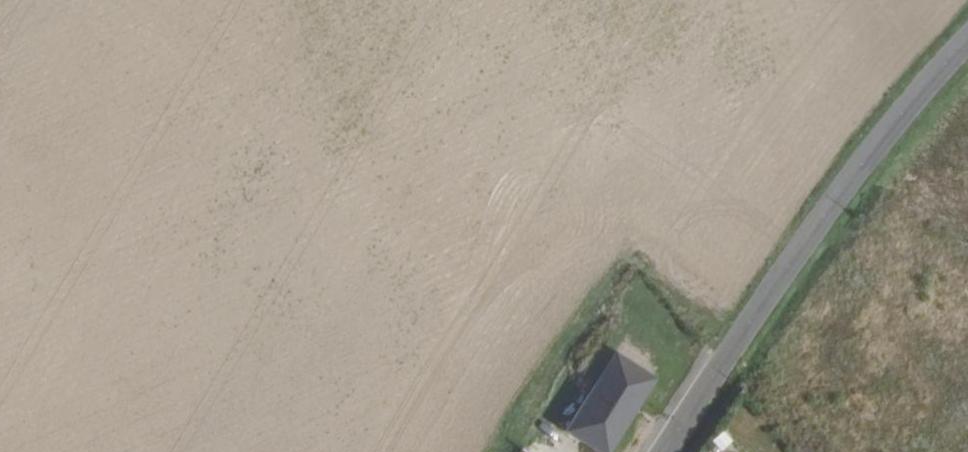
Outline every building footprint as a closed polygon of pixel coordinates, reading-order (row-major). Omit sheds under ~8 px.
[(651,376),(603,351),(559,436),(590,451),(611,451),(651,376)]
